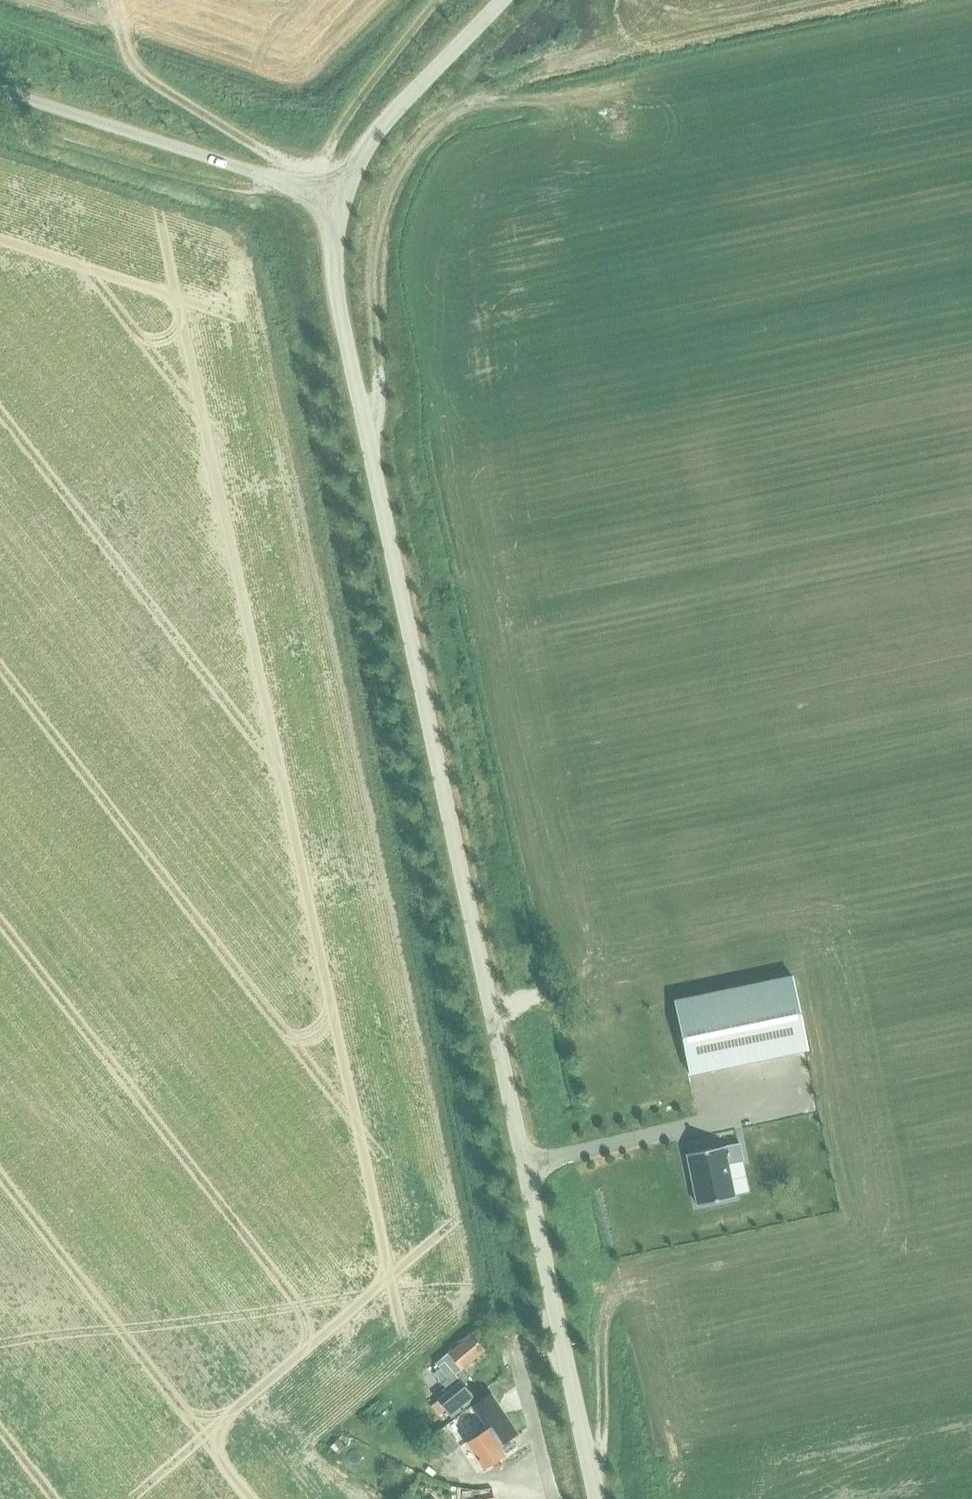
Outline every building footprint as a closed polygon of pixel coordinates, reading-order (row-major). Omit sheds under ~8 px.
[(793,977),(675,1002),(690,1073),(808,1049),(793,977)] [(725,1146),(687,1154),(698,1205),(735,1197),(728,1164),(744,1161),(740,1143),(725,1147),(725,1146)] [(448,1379),(449,1380),(462,1370),(461,1369),(485,1350),(472,1333),(448,1353),(436,1363),(448,1378),(448,1379)] [(437,1401),(450,1416),(474,1397),(461,1382),(437,1401)] [(511,1438),(518,1433),(491,1393),(472,1404),(482,1420),(486,1418),(491,1426),(486,1429),(467,1442),(484,1469),(506,1455),(505,1454),(517,1447),(511,1438)] [(446,1457),(459,1447),(443,1427),(430,1437),(446,1457)] [(345,1446),(337,1439),(330,1447),(338,1454),(345,1446)]
